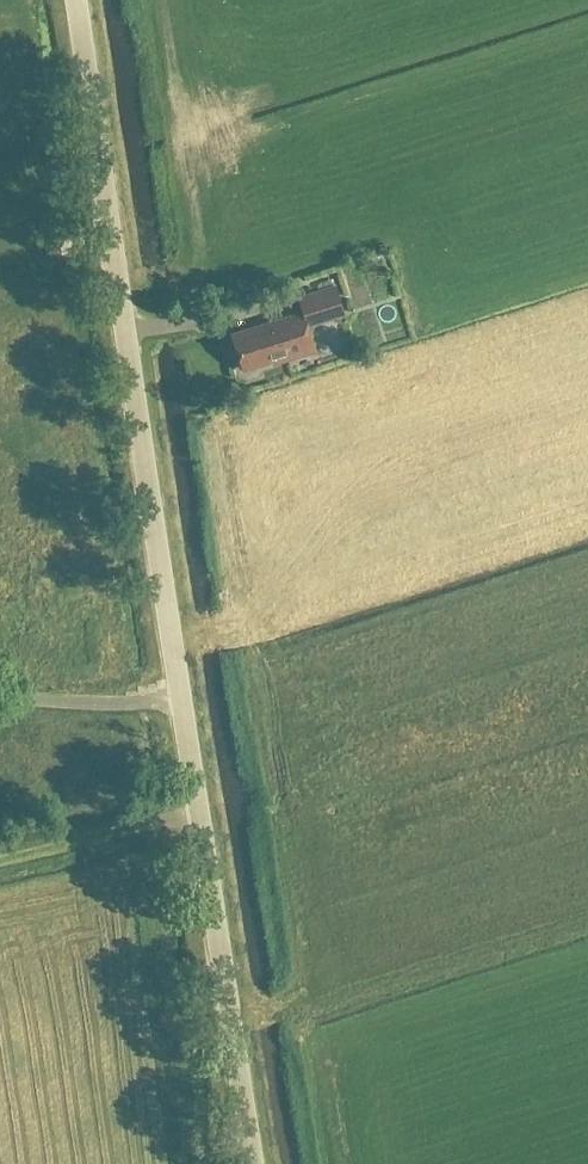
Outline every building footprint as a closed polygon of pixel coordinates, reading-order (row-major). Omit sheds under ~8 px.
[(314,351),(306,328),(342,317),(334,289),(297,300),(301,313),(231,334),(242,369),(270,360),(271,364),(314,351)] [(395,320),(373,328),(377,337),(398,330),(395,320)]
